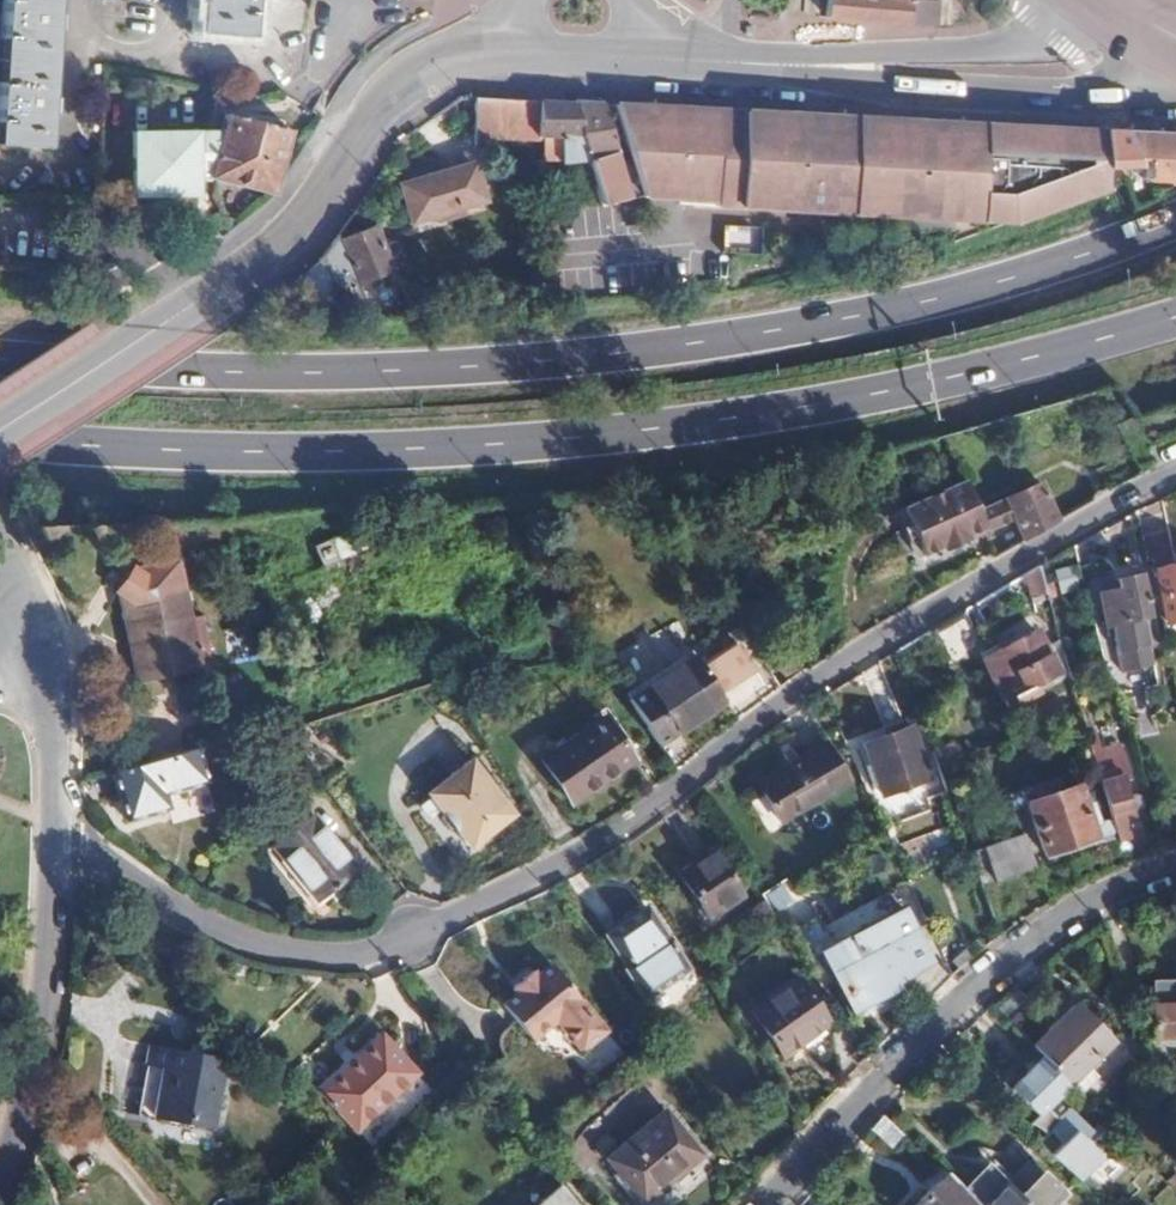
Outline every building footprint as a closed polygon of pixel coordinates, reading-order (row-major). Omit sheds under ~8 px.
[(41,147),(51,0),(0,0),(0,145),(41,147)] [(194,33),(245,38),(248,0),(197,0),(194,33)] [(822,17),(932,25),(934,0),(823,0),(822,17)] [(492,97),(470,96),(470,143),(478,143),(478,137),(492,137),(492,97)] [(492,97),(492,137),(540,139),(541,160),(565,163),(565,167),(583,167),(582,161),(585,160),(565,101),(492,97)] [(565,101),(585,160),(592,184),(598,202),(629,196),(613,152),(616,151),(600,103),(565,101)] [(787,208),(941,215),(1009,219),(1102,186),(1101,163),(1100,128),(990,122),(906,118),(868,116),(771,112),(612,104),(639,193),(712,198),(711,204),(787,208)] [(221,112),(216,130),(204,176),(270,192),(288,128),(221,112)] [(206,127),(194,128),(194,176),(204,176),(216,130),(206,127)] [(194,128),(125,131),(126,197),(194,196),(194,176),(194,128)] [(1100,128),(1101,163),(1134,163),(1135,168),(1143,169),(1143,177),(1175,179),(1175,131),(1100,128)] [(483,189),(474,161),(399,183),(409,220),(414,218),(416,226),(439,218),(437,209),(458,203),(460,212),(481,206),(479,200),(482,199),(480,190),(483,189)] [(331,239),(357,305),(366,306),(356,279),(389,266),(372,223),(338,239),(336,232),(331,239)] [(722,225),(721,249),(756,250),(757,227),(722,225)] [(309,305),(357,305),(331,239),(275,291),(309,305)] [(1025,539),(1056,519),(1038,477),(976,504),(964,475),(901,502),(921,548),(941,540),(943,545),(967,535),(964,530),(984,521),(985,526),(1014,515),(1025,539)] [(964,530),(967,535),(985,526),(984,521),(964,530)] [(319,565),(337,558),(328,539),(311,546),(319,565)] [(210,643),(205,619),(190,621),(177,559),(133,568),(117,590),(134,680),(185,670),(186,678),(197,675),(196,668),(200,667),(196,650),(200,649),(199,645),(210,643)] [(1047,591),(1041,562),(1022,573),(1030,594),(1047,591)] [(1154,567),(1166,620),(1175,617),(1175,562),(1154,567)] [(270,564),(259,569),(268,589),(280,584),(270,564)] [(1145,612),(1136,572),(1113,577),(1114,586),(1099,591),(1107,623),(1145,612)] [(984,640),(967,613),(936,633),(952,660),(984,640)] [(523,638),(518,626),(493,635),(498,647),(523,638)] [(1055,671),(1032,629),(997,648),(994,644),(978,653),(1005,704),(1029,692),(1026,689),(1055,671)] [(723,697),(730,708),(765,686),(738,644),(702,665),(723,697)] [(627,696),(659,743),(723,697),(702,665),(693,650),(627,696)] [(1080,711),(1071,678),(1057,683),(1066,707),(1048,715),(1050,722),(1080,711)] [(482,712),(469,693),(459,700),(470,719),(482,712)] [(638,755),(605,706),(597,712),(604,722),(541,762),(568,801),(630,760),(638,755)] [(928,776),(909,724),(863,741),(871,761),(864,763),(873,786),(880,784),(883,793),(928,776)] [(823,741),(798,755),(822,802),(849,787),(823,741)] [(192,745),(107,768),(121,815),(163,804),(159,790),(200,778),(192,745)] [(822,802),(798,755),(755,778),(782,824),(822,802)] [(490,832),(510,813),(466,758),(424,793),(438,811),(437,817),(446,828),(451,828),(467,847),(487,829),(490,832)] [(1097,772),(1116,840),(1139,832),(1122,775),(1105,778),(1103,771),(1097,772)] [(1092,834),(1075,787),(1026,804),(1042,852),(1092,834)] [(321,890),(350,867),(305,811),(265,841),(301,885),(310,877),(321,890)] [(970,849),(983,885),(1034,866),(1021,831),(970,849)] [(738,890),(709,846),(675,868),(705,912),(738,890)] [(903,894),(825,935),(858,998),(909,971),(908,968),(934,955),(903,894)] [(761,921),(773,914),(761,895),(749,903),(761,921)] [(686,969),(647,909),(604,936),(624,967),(621,970),(641,1000),(686,969)] [(603,1030),(547,962),(531,975),(526,971),(510,986),(514,990),(500,1002),(530,1039),(555,1019),(580,1049),(603,1030)] [(823,1018),(794,973),(746,1004),(776,1049),(823,1018)] [(1150,981),(1154,1037),(1175,1035),(1175,978),(1150,981)] [(1042,1056),(1068,1082),(1112,1039),(1076,1002),(1031,1046),(1042,1056)] [(415,1072),(379,1033),(320,1091),(332,1108),(336,1107),(356,1129),(415,1072)] [(210,1125),(222,1054),(149,1040),(146,1061),(163,1065),(154,1114),(210,1125)] [(1037,1112),(1068,1082),(1042,1056),(1010,1085),(1037,1112)] [(642,1204),(647,1204),(705,1156),(663,1110),(604,1160),(642,1204)] [(1087,1131),(1068,1112),(1038,1143),(1080,1185),(1099,1166),(1075,1142),(1087,1131)] [(882,1114),(870,1127),(893,1148),(905,1136),(882,1114)] [(1059,1191),(1023,1156),(1002,1177),(987,1161),(960,1187),(979,1204),(1045,1204),(1059,1191)] [(960,1187),(946,1174),(913,1204),(979,1204),(960,1187)] [(559,1185),(536,1204),(578,1204),(559,1185)]
